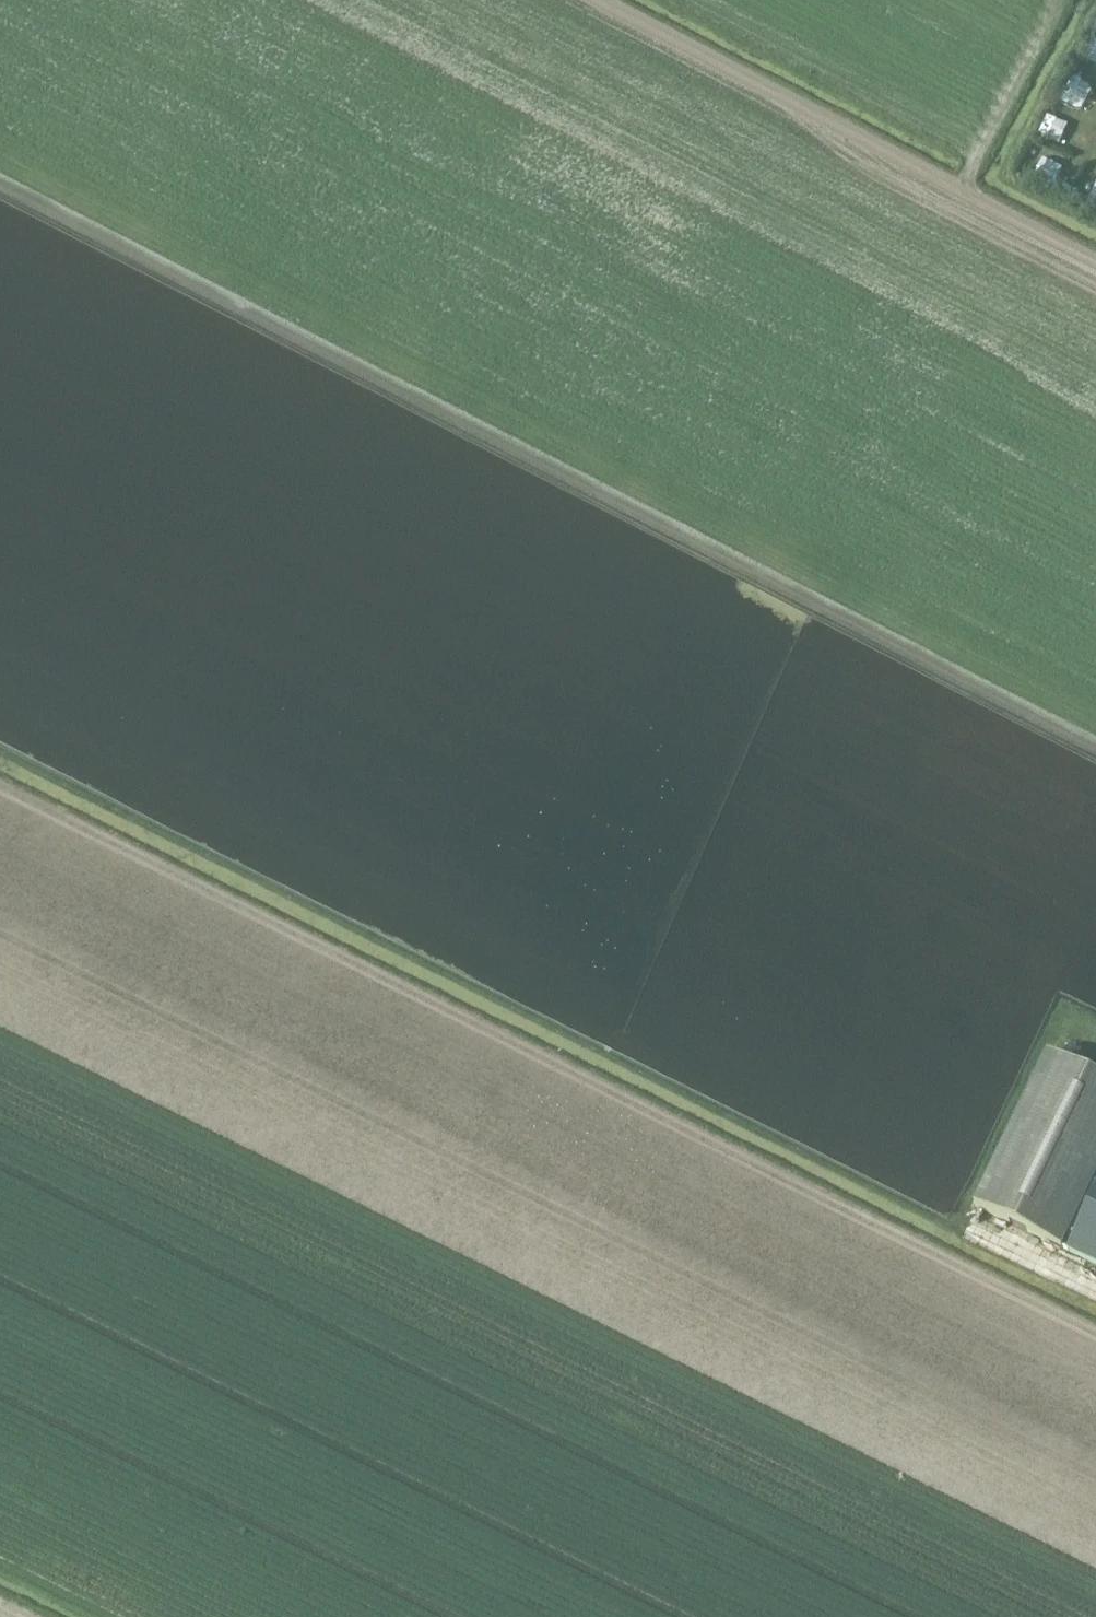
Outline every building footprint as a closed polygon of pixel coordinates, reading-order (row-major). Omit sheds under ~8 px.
[(1046,1057),(974,1207),(1061,1249),(1061,1248),(1067,1250),(1066,1251),(1095,1266),(1095,1081),(1046,1057)]
